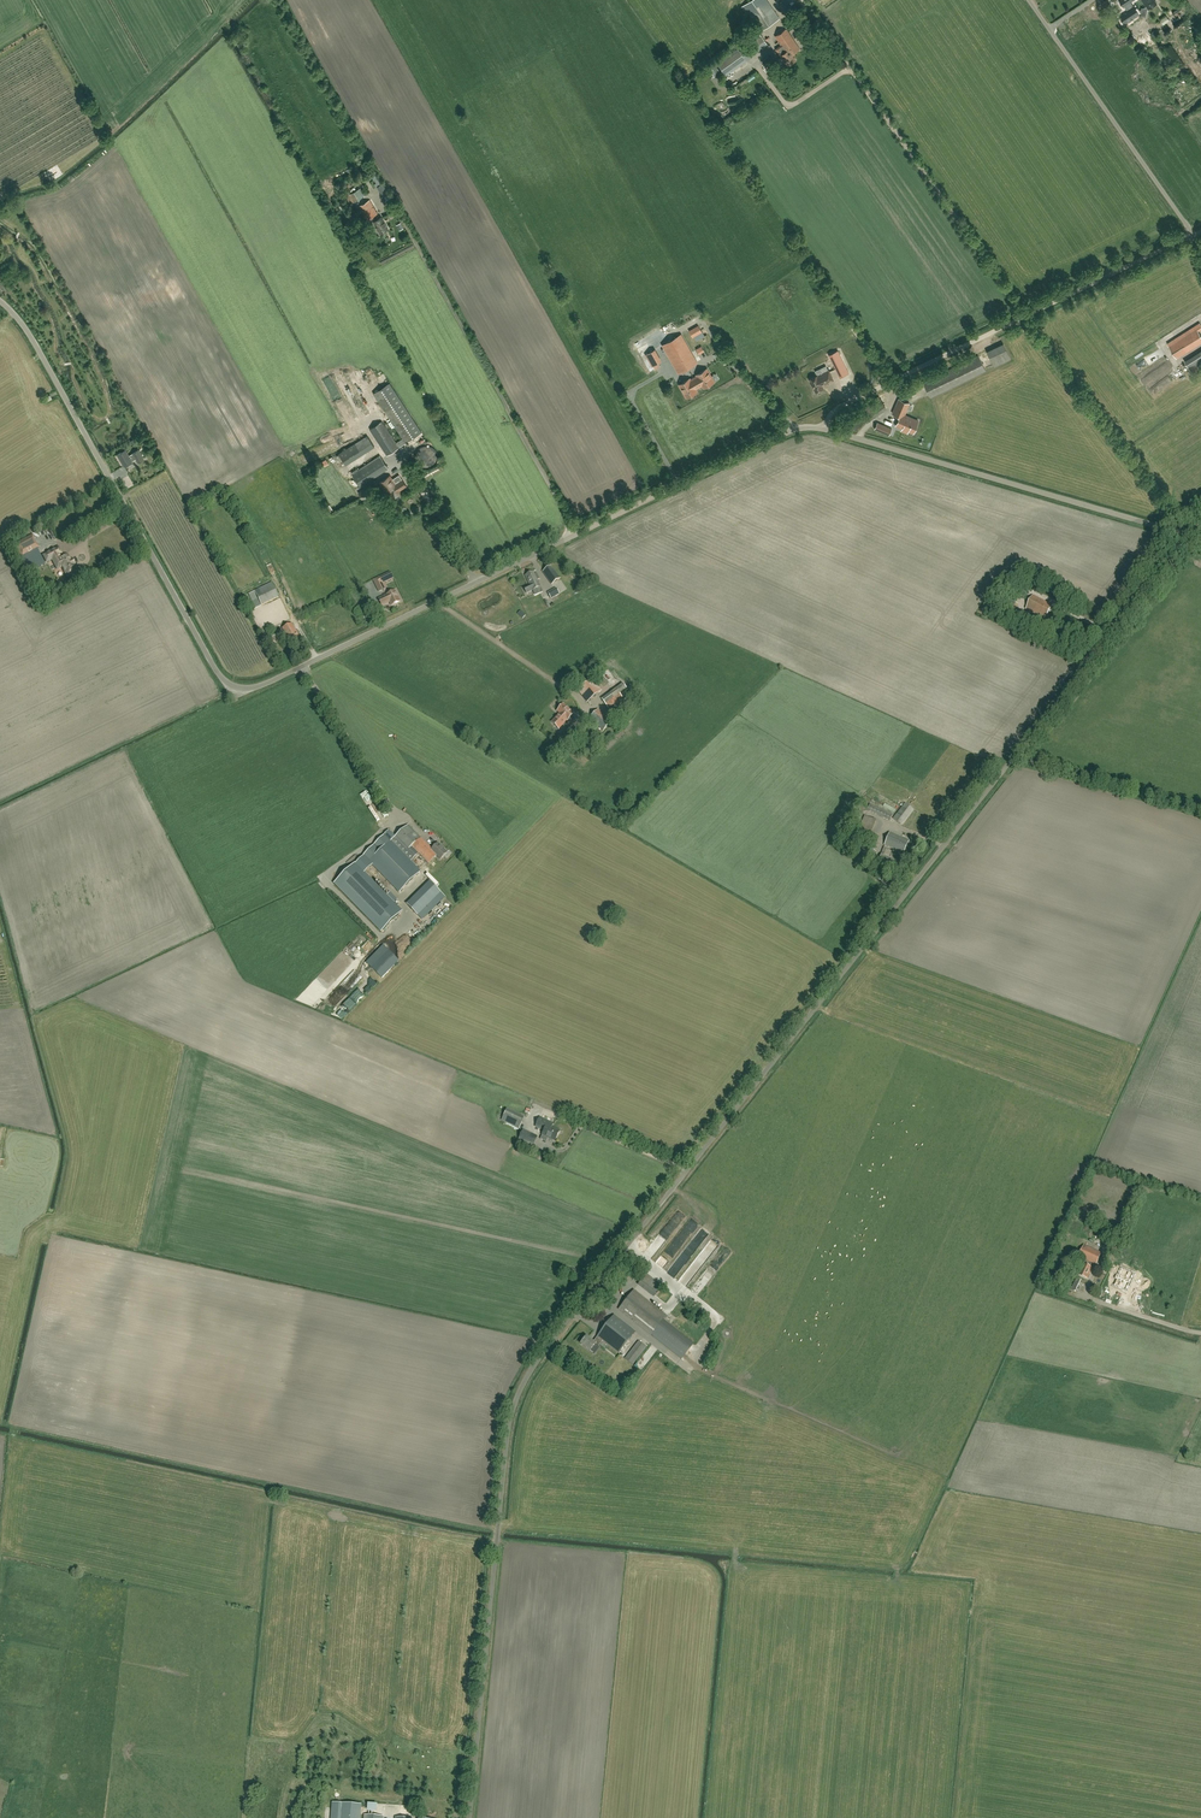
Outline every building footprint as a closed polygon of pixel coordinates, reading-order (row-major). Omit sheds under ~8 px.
[(779,18),(767,0),(751,0),(741,7),(759,32),(779,18)] [(1120,0),(1124,6),(1125,5),(1128,10),(1127,10),(1120,15),(1125,23),(1133,17),(1139,14),(1138,12),(1134,6),(1133,6),(1130,2),(1133,0),(1120,0)] [(1144,3),(1145,2),(1147,6),(1143,8),(1142,8),(1141,14),(1140,16),(1142,16),(1142,15),(1146,16),(1147,9),(1149,8),(1149,9),(1157,4),(1154,0),(1142,0),(1144,3)] [(801,22),(786,3),(785,4),(784,2),(779,6),(795,27),(798,24),(801,29),(804,26),(801,22)] [(1183,10),(1174,14),(1177,20),(1186,15),(1183,10)] [(1161,19),(1164,24),(1171,21),(1168,15),(1161,19)] [(792,54),(800,49),(786,28),(775,36),(786,52),(780,55),(788,66),(796,60),(792,54)] [(740,51),(738,48),(717,63),(725,75),(767,45),(761,36),(740,51)] [(384,197),(389,193),(379,177),(374,180),(376,183),(374,184),(376,187),(377,186),(384,197)] [(353,202),(365,195),(361,188),(349,195),(353,202)] [(380,234),(388,229),(381,217),(379,218),(376,215),(378,213),(370,200),(359,206),(367,220),(371,217),(374,221),(373,222),(380,234)] [(1190,349),(1200,342),(1200,334),(1199,330),(1200,329),(1200,325),(1200,323),(1168,343),(1177,358),(1190,349)] [(702,332),(698,325),(689,331),(693,337),(702,332)] [(662,345),(679,374),(698,363),(681,334),(662,345)] [(1003,343),(992,349),(987,351),(995,366),(1011,358),(1003,343)] [(697,349),(700,355),(706,351),(703,346),(697,349)] [(829,355),(837,371),(846,367),(838,350),(829,355)] [(658,363),(659,363),(652,351),(645,356),(651,367),(653,366),(655,369),(660,366),(658,363)] [(1147,358),(1149,363),(1165,356),(1163,351),(1147,358)] [(1200,363),(1200,351),(1185,361),(1190,370),(1200,363)] [(818,366),(812,369),(815,375),(821,372),(818,366)] [(1163,366),(1152,374),(1156,380),(1167,371),(1163,366)] [(696,389),(702,386),(704,388),(715,382),(707,369),(696,375),(697,376),(700,381),(693,384),(696,389)] [(823,388),(822,385),(833,380),(829,370),(818,376),(817,375),(809,379),(815,392),(819,390),(820,390),(822,389),(822,388),(823,388)] [(700,381),(697,376),(690,379),(679,385),(687,398),(698,391),(696,389),(693,384),(700,381)] [(1157,386),(1161,391),(1169,385),(1165,380),(1157,386)] [(389,383),(374,393),(403,438),(396,443),(382,421),(370,429),(387,455),(399,448),(406,443),(422,433),(389,383)] [(869,404),(875,412),(885,405),(879,397),(869,404)] [(902,428),(903,428),(907,431),(908,431),(913,433),(918,421),(904,415),(909,403),(899,399),(893,413),(899,416),(896,425),(902,428)] [(889,435),(891,429),(877,422),(875,429),(889,435)] [(368,436),(339,454),(346,464),(374,446),(368,436)] [(138,463),(144,459),(138,450),(132,453),(132,454),(129,456),(125,450),(117,455),(124,466),(132,461),(131,460),(135,458),(138,463)] [(360,487),(389,468),(380,455),(352,474),(360,487)] [(400,490),(406,486),(402,480),(399,475),(393,479),(390,475),(379,482),(391,501),(402,494),(400,490)] [(370,485),(363,490),(359,493),(363,499),(366,497),(368,500),(371,498),(373,497),(371,494),(374,492),(370,485)] [(35,543),(37,543),(32,534),(14,544),(21,557),(38,548),(35,543)] [(73,575),(72,572),(75,570),(73,565),(75,564),(72,559),(70,560),(68,555),(62,559),(60,555),(62,554),(58,548),(43,555),(47,562),(52,559),(57,569),(62,567),(68,578),(73,575)] [(551,566),(543,572),(552,585),(560,579),(551,566)] [(390,572),(380,577),(383,584),(393,579),(390,572)] [(526,593),(532,590),(533,591),(540,587),(533,572),(525,576),(530,586),(524,588),(526,593)] [(279,597),(272,582),(249,594),(256,609),(279,597)] [(380,587),(382,592),(388,590),(385,584),(380,587)] [(551,599),(560,594),(556,588),(547,593),(551,599)] [(392,606),(400,602),(395,591),(387,595),(387,596),(379,599),(382,606),(390,602),(392,606)] [(1047,616),(1052,606),(1033,596),(1026,609),(1045,619),(1044,622),(1051,625),(1054,620),(1047,616)] [(1010,617),(1016,604),(1008,600),(1001,613),(1010,617)] [(291,646),(300,641),(298,637),(299,637),(296,632),(295,632),(292,624),(283,629),(291,646)] [(266,644),(284,636),(281,630),(263,638),(266,644)] [(612,672),(607,676),(612,682),(617,678),(612,672)] [(592,679),(578,690),(588,702),(602,691),(592,679)] [(620,694),(627,689),(623,684),(602,700),(609,709),(623,698),(620,694)] [(567,720),(568,721),(574,714),(564,705),(558,712),(560,714),(552,723),(559,729),(567,720)] [(603,731),(612,722),(599,710),(590,719),(603,731)] [(893,815),(889,813),(870,804),(867,811),(890,821),(893,815)] [(902,826),(914,811),(905,804),(893,819),(902,826)] [(869,844),(878,823),(864,816),(855,838),(869,844)] [(437,855),(431,849),(408,825),(395,837),(389,831),(384,835),(364,856),(355,864),(335,884),(381,931),(402,912),(364,873),(372,865),(395,888),(416,868),(411,862),(419,854),(429,864),(436,856),(437,855)] [(903,854),(909,841),(890,833),(884,845),(903,854)] [(855,839),(848,848),(853,851),(859,843),(855,839)] [(440,860),(447,853),(443,849),(444,848),(441,845),(440,846),(438,843),(431,849),(437,855),(436,856),(440,860)] [(859,855),(870,862),(876,853),(866,846),(859,855)] [(902,864),(881,855),(875,867),(897,876),(902,864)] [(427,886),(408,904),(419,916),(438,897),(427,886)] [(419,933),(415,938),(419,942),(423,937),(419,933)] [(519,1129),(523,1121),(524,1117),(507,1109),(501,1121),(519,1129)] [(551,1123),(540,1117),(536,1127),(544,1131),(543,1135),(555,1141),(560,1132),(549,1126),(551,1123)] [(533,1146),(537,1137),(523,1130),(519,1140),(533,1146)] [(1104,1243),(1107,1237),(1100,1233),(1097,1240),(1104,1243)] [(1079,1275),(1084,1277),(1088,1279),(1094,1265),(1096,1265),(1101,1253),(1084,1245),(1079,1257),(1085,1260),(1079,1275)] [(566,1267),(563,1274),(574,1277),(576,1271),(566,1267)] [(1116,1283),(1114,1286),(1126,1291),(1134,1275),(1122,1269),(1121,1271),(1119,1277),(1116,1275),(1115,1279),(1117,1280),(1116,1283)] [(640,1283),(656,1295),(662,1287),(646,1274),(640,1283)] [(619,1310),(653,1336),(682,1359),(693,1345),(664,1322),(668,1317),(634,1290),(619,1310)] [(619,1353),(635,1332),(614,1315),(597,1337),(598,1337),(594,1342),(586,1337),(581,1344),(590,1351),(596,1344),(598,1346),(602,1341),(619,1353)] [(635,1365),(648,1346),(640,1340),(627,1359),(635,1365)] [(641,1371),(660,1351),(655,1346),(635,1365),(641,1371)] [(342,1803),(332,1802),(331,1817),(360,1817),(361,1805),(342,1803)]
